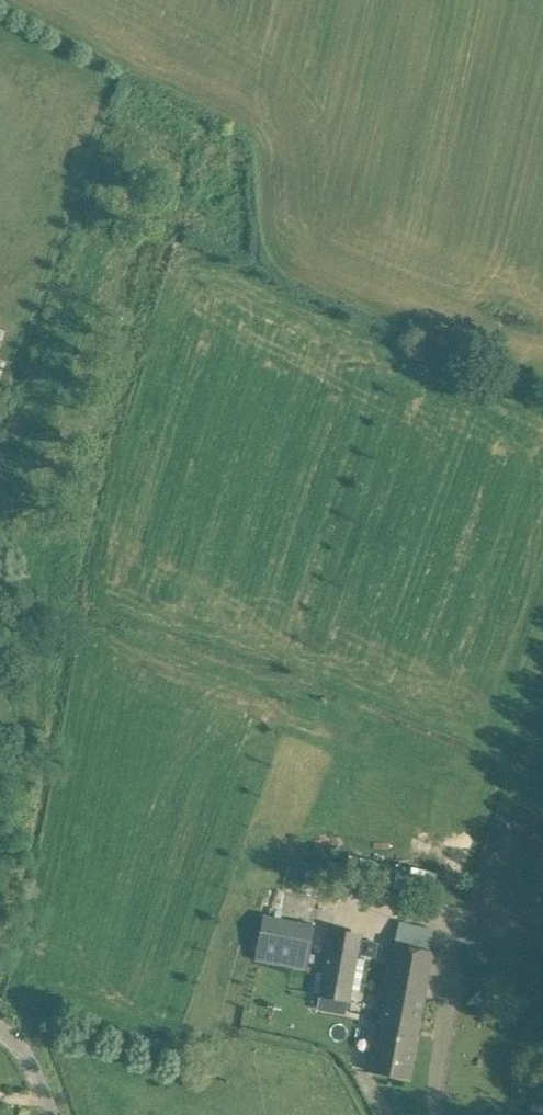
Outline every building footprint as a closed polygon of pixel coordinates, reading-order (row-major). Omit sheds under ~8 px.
[(309,969),(319,923),(267,911),(257,957),(309,969)] [(433,950),(430,949),(395,942),(381,1018),(371,1071),(409,1078),(417,1040),(433,950)] [(354,989),(360,954),(327,948),(321,983),(354,989)]
